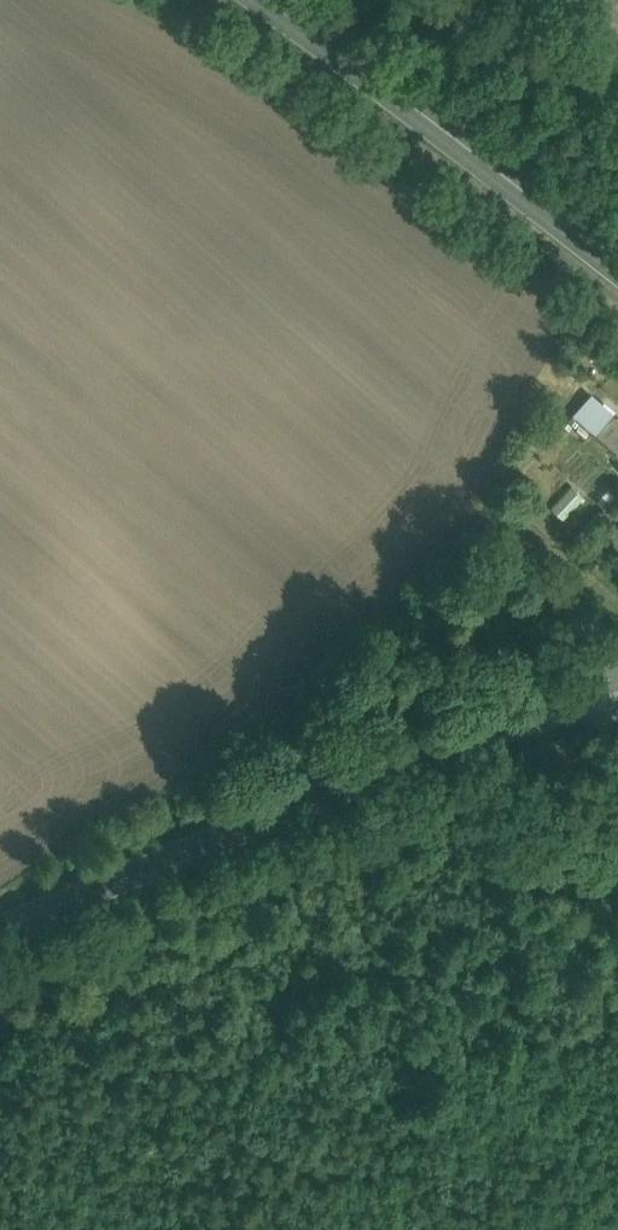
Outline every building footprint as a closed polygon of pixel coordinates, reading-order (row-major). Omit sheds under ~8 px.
[(567,419),(617,463),(617,428),(585,399),(567,419)]
